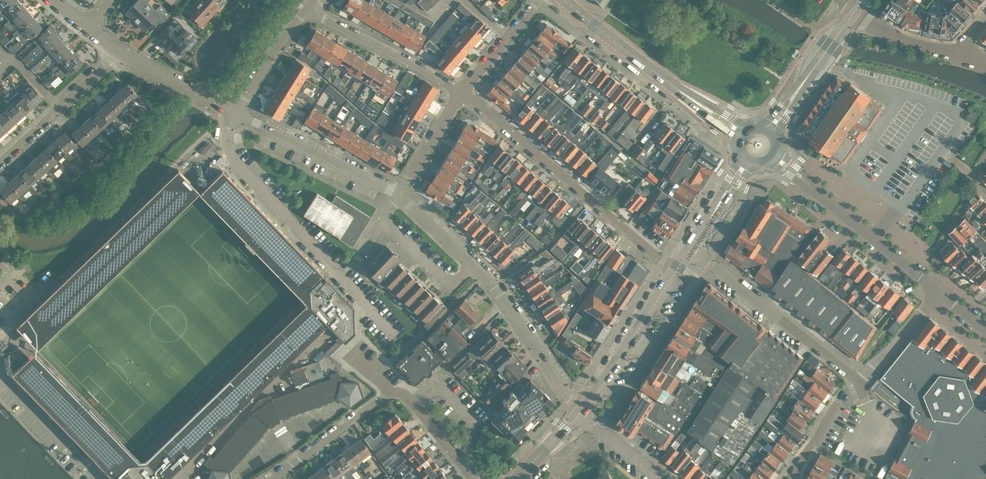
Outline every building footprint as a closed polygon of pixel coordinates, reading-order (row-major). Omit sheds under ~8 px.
[(0,9),(0,16),(4,12),(7,10),(6,8),(15,0),(0,0),(0,2),(4,6),(0,9)] [(4,12),(9,18),(4,22),(7,26),(15,19),(14,17),(26,7),(20,0),(15,0),(6,8),(7,10),(4,12)] [(127,10),(145,27),(152,19),(156,23),(158,25),(170,12),(161,3),(158,5),(155,9),(147,1),(148,0),(136,0),(127,10)] [(186,9),(200,21),(210,10),(213,13),(217,9),(225,0),(195,0),(186,9)] [(340,5),(341,7),(349,11),(350,11),(351,10),(354,12),(360,0),(344,0),(340,5)] [(353,13),(359,17),(360,15),(364,18),(373,2),(373,3),(375,0),(360,0),(354,12),(353,13)] [(427,9),(431,5),(427,0),(418,0),(427,9)] [(461,0),(456,5),(467,14),(467,16),(464,20),(468,23),(481,34),(488,25),(489,24),(476,14),(461,0)] [(881,11),(882,12),(883,13),(885,13),(885,14),(895,21),(906,6),(897,0),(888,0),(884,6),(884,7),(883,7),(882,9),(881,11)] [(906,6),(908,8),(909,8),(912,4),(915,3),(917,0),(897,0),(906,6)] [(948,7),(961,20),(964,16),(966,18),(970,13),(969,12),(969,11),(958,0),(955,0),(949,7),(948,7)] [(971,10),(974,7),(975,8),(979,4),(978,3),(979,2),(977,0),(960,0),(971,10)] [(402,1),(399,6),(409,12),(412,7),(402,1)] [(484,1),(480,5),(489,15),(493,10),(484,1)] [(947,1),(941,2),(949,29),(951,28),(952,27),(953,28),(954,27),(956,28),(958,25),(960,24),(958,23),(961,20),(948,7),(949,7),(947,1)] [(373,2),(364,18),(374,24),(383,9),(373,3),(373,2)] [(926,9),(923,26),(924,27),(923,28),(929,29),(930,28),(933,28),(937,10),(935,4),(934,5),(931,2),(926,9)] [(937,10),(933,28),(938,29),(938,31),(944,32),(944,30),(946,31),(946,29),(947,30),(949,29),(941,2),(935,4),(937,10)] [(906,6),(895,21),(911,24),(911,25),(915,26),(915,25),(920,25),(921,19),(922,15),(911,9),(909,8),(908,8),(906,6)] [(20,24),(12,32),(15,35),(22,29),(23,28),(22,27),(34,16),(26,7),(14,17),(15,19),(20,24)] [(412,7),(409,12),(419,18),(423,13),(412,7)] [(178,9),(174,12),(180,18),(183,14),(178,9)] [(383,9),(374,24),(385,30),(394,15),(383,9)] [(453,10),(445,19),(450,23),(458,14),(453,10)] [(423,13),(419,18),(430,25),(433,19),(423,13)] [(394,15),(385,30),(395,36),(404,21),(394,15)] [(11,43),(7,46),(13,52),(16,50),(28,39),(42,26),(34,16),(22,27),(23,28),(22,29),(25,33),(12,44),(11,43)] [(175,17),(158,34),(165,40),(163,42),(169,47),(170,46),(177,52),(178,51),(179,53),(182,53),(186,48),(186,45),(184,44),(194,34),(175,17)] [(404,21),(395,36),(405,42),(414,27),(408,23),(411,19),(407,17),(404,21)] [(445,19),(437,28),(442,33),(450,23),(445,19)] [(546,21),(539,29),(540,30),(553,41),(556,38),(561,42),(564,44),(560,47),(565,51),(573,42),(569,39),(568,40),(557,31),(558,30),(553,25),(552,26),(546,21)] [(37,42),(22,56),(25,60),(37,50),(39,53),(47,46),(45,44),(57,33),(54,29),(55,28),(55,27),(52,23),(50,23),(49,24),(37,35),(33,38),(37,42)] [(468,23),(460,32),(473,43),(481,34),(468,23)] [(302,49),(299,54),(310,61),(317,49),(326,34),(316,28),(315,29),(313,27),(311,27),(304,38),(305,40),(307,41),(306,42),(312,46),(308,53),(302,49)] [(414,27),(405,42),(416,48),(425,33),(414,27)] [(0,29),(0,38),(4,42),(9,38),(1,28),(0,29)] [(437,28),(430,36),(435,41),(442,33),(437,28)] [(540,30),(534,38),(546,49),(558,60),(561,56),(549,46),(553,41),(540,30)] [(460,32),(453,41),(465,52),(473,43),(460,32)] [(50,49),(30,66),(34,70),(34,69),(45,60),(46,62),(55,55),(54,53),(66,43),(63,40),(64,39),(64,37),(61,34),(59,33),(58,34),(57,33),(45,44),(47,46),(50,49)] [(317,59),(314,64),(319,68),(326,57),(327,55),(336,40),(326,34),(317,49),(323,53),(322,54),(321,54),(318,59),(317,59)] [(429,37),(424,43),(428,47),(429,45),(436,51),(437,54),(433,57),(435,58),(437,60),(449,70),(457,61),(445,50),(429,37)] [(534,38),(527,46),(540,57),(539,57),(551,67),(555,63),(543,53),(546,49),(534,38)] [(327,66),(323,73),(328,77),(332,69),(337,62),(347,47),(342,44),(343,42),(338,39),(336,40),(327,55),(332,58),(327,66)] [(453,41),(445,50),(457,61),(465,52),(453,41)] [(60,60),(52,68),(54,70),(55,71),(63,64),(62,63),(74,52),(66,43),(54,53),(55,55),(60,60)] [(568,62),(559,74),(563,77),(564,77),(564,78),(584,52),(579,49),(580,48),(580,47),(576,44),(575,44),(574,45),(563,58),(568,62)] [(527,46),(520,53),(533,64),(533,65),(545,75),(548,71),(536,61),(539,57),(540,57),(527,46)] [(347,47),(337,62),(343,65),(342,67),(347,70),(348,68),(357,53),(347,47)] [(54,70),(42,80),(47,84),(59,73),(64,73),(67,75),(82,61),(78,57),(79,56),(79,55),(76,51),(75,51),(74,52),(62,63),(63,64),(55,71),(54,70)] [(584,52),(564,78),(568,80),(569,81),(574,75),(577,77),(582,72),(592,59),(584,52)] [(357,53),(348,68),(358,74),(367,59),(357,53)] [(520,53),(513,61),(538,83),(542,78),(530,68),(533,65),(533,64),(520,53)] [(296,56),(290,67),(304,76),(308,70),(316,75),(318,72),(312,66),(296,56)] [(367,59),(358,74),(368,81),(377,66),(367,59)] [(577,77),(573,83),(577,87),(581,81),(587,85),(592,79),(602,66),(592,59),(582,72),(577,77)] [(513,61),(507,68),(520,80),(523,76),(535,86),(538,83),(513,61)] [(377,66),(368,81),(378,87),(387,72),(377,66)] [(593,79),(590,83),(594,86),(597,82),(600,85),(601,86),(611,73),(602,66),(592,79),(593,79)] [(290,67),(284,77),(299,86),(302,89),(305,84),(311,87),(315,82),(304,76),(290,67)] [(407,68),(401,78),(407,82),(414,71),(407,68)] [(507,68),(501,76),(526,97),(529,93),(517,83),(520,80),(507,68)] [(378,87),(375,92),(385,98),(388,93),(398,79),(387,72),(378,87)] [(600,85),(596,91),(601,95),(605,98),(608,94),(619,80),(618,78),(619,77),(614,74),(613,75),(611,73),(601,86),(600,85)] [(798,128),(797,129),(816,142),(830,152),(837,157),(841,159),(841,160),(845,159),(845,158),(848,155),(847,155),(879,110),(881,106),(882,106),(881,102),(880,102),(877,100),(877,99),(869,94),(864,90),(859,87),(850,80),(848,82),(836,73),(830,82),(802,121),(803,121),(798,128)] [(336,74),(332,81),(337,85),(340,80),(342,77),(336,74)] [(419,75),(416,79),(422,82),(418,88),(432,97),(439,86),(419,74),(419,75)] [(548,75),(544,80),(546,82),(554,89),(557,85),(552,80),(553,79),(548,75)] [(501,76),(494,83),(507,94),(510,96),(512,93),(517,97),(522,101),(526,97),(501,76)] [(284,77),(277,87),(292,96),(296,91),(312,101),(315,97),(302,89),(299,86),(284,77)] [(16,83),(14,84),(18,89),(22,93),(23,91),(34,103),(43,95),(43,94),(33,83),(32,83),(28,78),(23,87),(18,81),(16,83)] [(401,78),(395,88),(401,92),(407,82),(401,78)] [(564,78),(560,83),(565,86),(569,81),(568,80),(564,78)] [(340,80),(337,85),(344,91),(347,86),(340,80)] [(605,98),(599,105),(603,108),(613,96),(618,100),(628,87),(627,86),(628,84),(627,83),(624,80),(622,81),(622,82),(619,80),(608,94),(605,98)] [(128,81),(118,89),(129,101),(130,100),(136,94),(139,98),(143,94),(140,91),(138,92),(128,81)] [(329,82),(325,88),(334,96),(339,90),(329,82)] [(531,95),(515,114),(519,117),(518,118),(522,122),(523,121),(524,122),(535,109),(538,105),(533,102),(535,100),(547,86),(542,82),(531,95)] [(494,83),(487,91),(492,95),(491,96),(496,100),(497,99),(508,108),(512,113),(513,113),(516,109),(511,105),(508,101),(507,103),(503,99),(507,94),(494,83)] [(587,85),(583,90),(587,94),(591,88),(587,85)] [(277,87),(271,97),(286,106),(290,109),(294,103),(301,107),(304,103),(292,96),(277,87)] [(349,87),(346,92),(353,99),(356,94),(349,87)] [(618,100),(616,103),(624,109),(626,106),(628,105),(637,93),(628,87),(618,100)] [(418,88),(412,98),(426,107),(432,97),(418,88)] [(6,92),(5,93),(12,101),(14,100),(25,111),(34,103),(23,91),(22,93),(18,89),(12,94),(9,91),(8,90),(6,92)] [(118,89),(109,98),(119,109),(121,108),(127,103),(130,106),(133,103),(130,100),(129,101),(118,89)] [(339,90),(334,96),(343,104),(348,98),(339,90)] [(401,92),(398,98),(404,101),(401,106),(406,108),(420,117),(426,107),(412,98),(401,92)] [(611,127),(607,131),(611,134),(630,109),(635,113),(645,100),(646,98),(640,94),(639,95),(637,93),(628,105),(626,106),(624,109),(611,127)] [(535,109),(524,122),(533,129),(544,116),(560,97),(556,94),(539,112),(535,109)] [(358,95),(355,101),(362,107),(366,102),(358,95)] [(271,97),(264,107),(279,117),(286,106),(271,97)] [(544,116),(533,129),(542,137),(552,124),(554,121),(550,117),(564,101),(560,97),(544,116)] [(100,104),(99,105),(100,106),(110,117),(112,116),(117,111),(121,114),(124,111),(121,108),(119,109),(109,98),(105,102),(104,101),(103,101),(100,104)] [(348,98),(343,104),(352,111),(357,106),(348,98)] [(3,110),(5,108),(15,120),(25,111),(14,100),(12,101),(6,106),(0,99),(0,106),(3,110)] [(645,100),(635,113),(644,120),(654,107),(645,100)] [(369,101),(364,109),(374,117),(379,108),(369,101)] [(396,103),(393,108),(398,111),(395,116),(399,119),(413,127),(420,117),(406,108),(401,106),(396,103)] [(314,105),(305,119),(316,126),(324,111),(323,111),(325,107),(322,105),(320,108),(314,105)] [(90,112),(90,113),(91,114),(101,126),(102,124),(106,128),(112,123),(115,127),(119,124),(112,116),(110,117),(100,106),(96,110),(95,109),(94,109),(90,112)] [(357,106),(352,111),(362,119),(366,114),(357,106)] [(584,106),(580,110),(589,117),(593,113),(584,106)] [(968,112),(966,114),(974,118),(978,112),(970,107),(969,109),(968,112)] [(6,128),(15,120),(5,108),(3,110),(0,112),(0,121),(6,128)] [(382,108),(376,119),(382,123),(388,112),(382,108)] [(542,137),(541,138),(542,139),(545,143),(547,143),(547,142),(550,144),(561,131),(562,131),(566,126),(578,112),(573,108),(561,123),(559,123),(556,120),(555,120),(554,121),(552,124),(542,137)] [(596,108),(589,117),(594,122),(595,121),(602,112),(596,108)] [(324,111),(316,126),(326,132),(334,118),(324,111)] [(551,145),(550,145),(550,146),(554,150),(555,150),(556,149),(559,151),(570,138),(573,134),(570,131),(570,129),(581,115),(578,112),(566,126),(562,131),(561,131),(550,144),(551,145)] [(298,113),(292,123),(297,126),(303,117),(298,113)] [(91,114),(81,123),(92,134),(93,133),(99,128),(102,131),(106,128),(102,124),(101,126),(91,114)] [(366,114),(362,119),(370,127),(371,127),(374,121),(366,114)] [(326,133),(325,133),(326,134),(331,137),(332,137),(332,136),(336,138),(345,124),(344,124),(348,118),(343,115),(340,121),(334,118),(326,132),(326,133)] [(604,116),(598,123),(607,131),(611,127),(610,126),(607,123),(609,120),(604,116)] [(399,119),(393,129),(407,138),(413,127),(399,119)] [(467,120),(461,128),(463,129),(477,138),(479,134),(493,143),(496,138),(479,127),(480,126),(472,122),(472,123),(467,120)] [(659,123),(643,143),(648,147),(653,140),(660,146),(675,128),(665,120),(661,125),(659,123)] [(365,137),(356,151),(366,157),(377,140),(371,136),(379,124),(374,121),(371,127),(370,127),(364,136),(365,137)] [(81,123),(72,131),(82,143),(89,136),(93,140),(96,136),(93,133),(92,134),(81,123)] [(345,124),(336,138),(346,144),(355,130),(345,124)] [(570,138),(559,151),(567,158),(578,145),(582,141),(577,137),(584,129),(580,126),(573,134),(570,138)] [(377,140),(366,157),(376,163),(385,149),(387,146),(391,139),(391,140),(395,134),(384,127),(380,133),(386,137),(382,143),(377,140)] [(666,152),(658,165),(663,168),(674,150),(673,149),(684,135),(681,133),(682,132),(682,131),(677,127),(676,127),(675,128),(660,146),(666,150),(666,152)] [(65,130),(56,138),(66,150),(68,148),(72,145),(75,148),(78,145),(79,144),(65,129),(65,130)] [(463,129),(457,138),(471,147),(476,150),(486,155),(489,151),(474,142),(477,138),(463,129)] [(121,130),(112,138),(118,144),(127,136),(121,130)] [(355,130),(346,144),(356,151),(365,137),(364,136),(355,130)] [(578,145),(567,158),(576,166),(587,154),(600,138),(603,133),(600,131),(584,150),(578,145)] [(620,133),(616,138),(627,147),(633,140),(621,131),(620,133)] [(395,134),(391,140),(402,146),(405,140),(395,134)] [(603,134),(600,138),(609,145),(613,142),(603,134)] [(687,137),(681,146),(712,167),(720,154),(716,152),(706,145),(702,143),(689,134),(687,137)] [(56,138),(46,146),(57,158),(58,157),(62,153),(66,154),(71,160),(75,157),(68,148),(66,150),(56,138)] [(457,138),(452,146),(466,155),(471,147),(457,138)] [(638,141),(631,151),(640,158),(647,149),(638,141)] [(593,165),(587,172),(591,175),(589,177),(596,183),(604,190),(615,177),(607,171),(604,167),(620,148),(613,142),(609,145),(596,162),(593,165)] [(493,159),(484,170),(488,173),(489,172),(493,167),(508,149),(500,143),(489,155),(493,159)] [(46,146),(37,155),(47,166),(49,165),(52,169),(53,170),(59,165),(62,168),(65,165),(58,157),(57,158),(46,146)] [(385,149),(376,163),(386,169),(387,170),(396,156),(395,155),(397,152),(387,146),(385,149)] [(452,146),(447,154),(475,172),(477,168),(475,166),(464,159),(466,155),(452,146)] [(680,146),(672,159),(704,179),(712,167),(681,146),(680,146)] [(495,169),(491,174),(496,179),(499,175),(504,169),(505,169),(515,156),(508,149),(493,167),(495,169)] [(476,150),(474,154),(483,160),(486,155),(476,150)] [(447,154),(441,163),(456,172),(458,168),(472,176),(475,172),(447,154)] [(587,154),(576,166),(586,174),(587,172),(593,165),(596,162),(587,154)] [(37,155),(28,163),(38,175),(40,173),(46,168),(49,172),(52,169),(49,165),(47,166),(37,155)] [(508,171),(500,181),(504,184),(512,175),(523,163),(521,161),(522,160),(522,158),(518,155),(517,155),(516,156),(515,156),(505,169),(508,171)] [(88,156),(82,162),(85,165),(91,160),(88,156)] [(666,169),(664,171),(695,192),(704,179),(672,159),(666,169)] [(523,163),(512,175),(516,179),(514,181),(515,181),(513,183),(517,186),(520,182),(531,169),(528,167),(528,166),(528,165),(525,162),(524,162),(523,163)] [(28,163),(18,171),(29,183),(30,182),(36,176),(43,184),(47,181),(40,173),(38,175),(28,163)] [(441,163),(436,172),(464,189),(467,185),(458,179),(453,176),(456,172),(441,163)] [(178,167),(17,323),(30,337),(40,326),(42,329),(53,318),(51,316),(57,310),(59,312),(69,303),(67,301),(80,288),(82,290),(92,281),(90,278),(103,265),(106,268),(115,258),(113,256),(134,236),(136,238),(145,229),(143,227),(157,214),(159,216),(169,207),(166,204),(172,199),(174,201),(183,192),(181,190),(191,181),(178,167)] [(71,169),(68,172),(73,177),(76,174),(71,169)] [(215,176),(208,183),(308,286),(323,272),(222,169),(215,176)] [(524,185),(516,195),(520,198),(539,176),(531,169),(520,182),(524,185)] [(649,169),(645,174),(651,179),(654,181),(658,176),(655,174),(649,169)] [(18,171),(9,180),(19,191),(21,190),(23,192),(29,187),(34,193),(37,190),(30,182),(29,183),(18,171)] [(664,171),(656,184),(670,193),(672,191),(672,192),(688,202),(695,192),(664,171)] [(431,180),(430,181),(445,190),(448,185),(462,193),(464,189),(436,172),(431,180)] [(520,198),(510,210),(513,213),(527,197),(531,200),(536,195),(547,182),(539,176),(520,198)] [(65,177),(60,181),(63,185),(69,180),(65,177)] [(0,187),(0,189),(10,200),(18,193),(24,201),(28,198),(23,192),(21,190),(19,191),(9,180),(0,187)] [(430,180),(425,188),(430,192),(430,193),(436,197),(437,196),(449,203),(454,206),(457,201),(451,198),(451,197),(443,192),(445,190),(430,181),(431,180),(430,180)] [(628,180),(624,185),(631,190),(635,185),(628,180)] [(535,203),(525,215),(529,218),(538,208),(554,189),(547,182),(536,195),(531,200),(535,203)] [(474,183),(469,188),(473,191),(477,187),(474,183)] [(631,190),(623,200),(624,202),(625,203),(628,206),(630,206),(632,208),(634,205),(636,207),(645,196),(650,189),(645,184),(642,187),(637,183),(636,184),(635,185),(631,190)] [(504,184),(499,190),(503,193),(508,187),(504,184)] [(621,184),(614,192),(619,197),(627,189),(621,184)] [(656,184),(648,198),(662,207),(678,218),(678,217),(687,204),(670,193),(656,184)] [(493,187),(489,192),(494,197),(498,191),(493,187)] [(464,201),(452,213),(460,220),(486,193),(481,189),(475,195),(469,200),(466,201),(465,199),(463,201),(464,201)] [(541,211),(534,219),(538,223),(551,208),(562,196),(554,189),(538,208),(541,211)] [(970,204),(963,211),(968,216),(973,207),(983,198),(976,190),(966,200),(970,204)] [(317,191),(304,212),(339,234),(339,235),(348,241),(352,244),(371,215),(336,193),(332,200),(317,191)] [(45,193),(41,197),(46,202),(49,198),(45,193)] [(486,193),(460,220),(467,227),(480,214),(476,210),(489,196),(486,193)] [(556,212),(551,217),(559,224),(567,214),(563,211),(570,202),(562,196),(551,208),(556,212)] [(735,236),(732,241),(745,250),(753,255),(762,261),(765,263),(779,272),(790,256),(801,239),(810,225),(775,203),(775,202),(766,196),(765,196),(762,202),(759,200),(751,212),(743,225),(743,224),(735,236)] [(648,198),(637,212),(650,224),(667,235),(678,218),(662,207),(648,198)] [(970,219),(973,222),(985,210),(985,200),(983,198),(973,207),(975,209),(973,211),(976,214),(970,219)] [(34,201),(31,204),(36,210),(40,207),(34,201)] [(31,205),(25,211),(30,216),(36,210),(31,205)] [(494,213),(474,234),(482,241),(493,230),(493,229),(496,227),(492,223),(502,212),(505,209),(501,206),(496,211),(494,213)] [(480,214),(467,227),(474,234),(494,213),(490,210),(484,216),(481,213),(480,214)] [(973,222),(975,224),(981,219),(985,225),(985,210),(973,222)] [(493,230),(482,241),(489,248),(500,237),(503,234),(499,230),(513,216),(509,213),(506,216),(496,227),(493,229),(493,230)] [(576,216),(563,232),(576,242),(580,238),(590,225),(583,219),(581,220),(576,216)] [(964,216),(956,223),(966,234),(973,241),(978,237),(971,230),(974,227),(964,216)] [(500,237),(489,248),(491,250),(491,251),(491,253),(494,256),(495,255),(496,255),(507,243),(508,244),(511,241),(508,238),(508,236),(521,223),(517,219),(503,234),(500,237)] [(956,223),(948,230),(958,241),(966,234),(956,223)] [(563,258),(562,258),(566,261),(576,250),(575,249),(579,245),(584,248),(587,244),(598,231),(596,229),(596,227),(592,224),(591,224),(591,225),(590,225),(580,238),(576,242),(572,247),(568,251),(563,258)] [(507,243),(496,255),(504,262),(515,251),(511,247),(515,243),(518,243),(529,231),(528,229),(525,226),(516,235),(511,241),(508,244),(507,243)] [(819,227),(796,256),(816,272),(833,252),(824,245),(830,236),(819,227)] [(584,248),(582,250),(590,256),(606,238),(603,236),(604,234),(600,230),(598,232),(598,231),(587,244),(584,248)] [(541,236),(540,237),(545,241),(546,242),(551,237),(550,237),(544,232),(541,236)] [(973,241),(977,245),(980,248),(984,253),(985,255),(985,239),(981,234),(978,236),(978,237),(973,241)] [(537,238),(532,243),(537,247),(541,242),(537,238)] [(578,271),(577,272),(583,277),(587,268),(591,263),(594,258),(597,258),(600,261),(603,257),(614,245),(606,238),(590,256),(583,265),(582,267),(578,271)] [(555,240),(550,247),(563,258),(568,251),(565,248),(555,240)] [(951,241),(940,252),(948,259),(949,258),(962,245),(958,241),(956,244),(952,240),(951,241)] [(732,241),(725,252),(739,263),(753,275),(753,274),(762,261),(753,255),(745,250),(732,241)] [(387,244),(366,265),(380,279),(398,260),(401,257),(387,244)] [(962,245),(949,258),(956,265),(957,264),(970,251),(963,244),(962,245)] [(823,269),(818,275),(823,279),(828,273),(832,267),(833,267),(836,264),(839,266),(840,267),(851,253),(842,245),(823,269)] [(616,246),(606,261),(638,281),(646,268),(646,266),(637,258),(629,252),(626,252),(625,254),(616,246)] [(970,251),(957,264),(965,272),(966,270),(984,253),(980,248),(974,253),(972,253),(970,251)] [(831,276),(826,282),(830,285),(835,279),(840,273),(844,268),(849,272),(850,273),(860,260),(851,253),(840,267),(839,266),(836,269),(831,276)] [(966,270),(973,278),(974,277),(975,277),(985,267),(981,262),(985,257),(985,255),(984,253),(966,270)] [(515,272),(515,273),(518,278),(519,278),(520,278),(523,281),(550,263),(554,260),(557,258),(556,257),(553,254),(549,257),(536,265),(534,262),(525,267),(525,266),(524,266),(515,272)] [(30,264),(22,256),(18,259),(26,268),(30,264)] [(779,272),(770,287),(827,333),(846,309),(850,304),(815,275),(790,256),(779,272)] [(380,279),(378,281),(382,284),(386,280),(391,286),(397,291),(393,295),(396,298),(399,301),(403,297),(410,304),(414,308),(410,312),(416,318),(420,314),(425,319),(423,321),(427,326),(435,318),(434,318),(447,305),(443,301),(442,302),(436,297),(426,287),(416,278),(407,269),(398,260),(380,279)] [(574,260),(570,265),(578,271),(582,267),(574,260)] [(840,283),(836,288),(844,294),(847,290),(843,287),(844,286),(849,280),(850,280),(854,276),(859,280),(869,267),(860,260),(850,273),(849,272),(840,283)] [(594,281),(589,288),(621,308),(637,283),(638,281),(606,261),(597,276),(594,281)] [(762,261),(753,274),(770,287),(779,272),(765,263),(762,261)] [(550,263),(523,281),(524,284),(523,286),(526,289),(527,290),(528,289),(528,290),(546,278),(545,277),(543,273),(544,272),(549,268),(552,266),(550,263)] [(975,277),(982,285),(985,282),(985,266),(985,267),(975,277)] [(857,281),(856,283),(860,287),(862,285),(868,289),(879,275),(869,267),(859,280),(857,281)] [(546,278),(528,290),(529,291),(530,292),(529,293),(529,294),(532,298),(533,298),(534,297),(534,298),(548,289),(553,285),(550,280),(558,275),(555,271),(545,277),(546,278)] [(323,272),(308,286),(309,303),(327,321),(343,338),(344,339),(345,337),(346,337),(355,327),(354,327),(353,303),(323,272)] [(878,297),(889,283),(879,275),(868,289),(866,292),(870,295),(873,293),(878,297)] [(580,279),(574,283),(581,293),(585,290),(587,286),(580,279)] [(720,374),(687,427),(712,448),(732,461),(738,453),(739,453),(761,421),(761,420),(777,395),(803,355),(768,327),(756,318),(723,291),(722,292),(716,287),(717,286),(708,279),(692,304),(702,310),(707,313),(721,322),(713,332),(706,341),(728,357),(730,359),(730,360),(720,374)] [(548,289),(534,298),(536,300),(535,301),(534,302),(537,306),(538,306),(539,306),(540,306),(553,297),(561,291),(572,284),(568,280),(557,288),(556,289),(553,285),(548,289)] [(878,298),(866,313),(870,316),(881,303),(883,301),(888,306),(899,292),(889,283),(878,297),(878,298)] [(589,288),(580,303),(583,305),(595,313),(611,323),(621,308),(589,288)] [(851,290),(845,296),(850,300),(855,293),(851,290)] [(553,297),(540,306),(546,316),(560,307),(561,306),(567,302),(568,301),(561,291),(553,297)] [(895,317),(887,327),(892,330),(900,320),(902,317),(913,303),(903,294),(892,309),(898,313),(895,317)] [(462,314),(452,325),(460,332),(479,312),(464,297),(455,307),(462,314)] [(560,307),(546,316),(553,326),(562,320),(564,323),(567,318),(566,317),(567,317),(569,315),(565,310),(570,307),(567,302),(561,306),(560,307)] [(309,303),(147,460),(165,478),(166,477),(177,467),(178,466),(177,466),(178,466),(188,456),(189,455),(194,450),(195,450),(195,449),(205,439),(206,439),(206,438),(217,428),(218,427),(226,420),(253,394),(252,394),(263,383),(264,383),(275,372),(276,372),(275,371),(286,361),(287,360),(298,350),(299,349),(298,349),(303,344),(304,344),(315,333),(316,333),(316,332),(326,322),(327,321),(309,303)] [(692,304),(686,314),(699,322),(712,331),(713,331),(713,332),(721,322),(707,313),(702,310),(692,304)] [(850,304),(846,309),(856,317),(861,312),(851,304),(850,304)] [(576,309),(562,332),(592,351),(601,338),(602,338),(611,323),(595,313),(591,319),(576,309)] [(846,309),(827,333),(838,342),(856,317),(846,309)] [(856,317),(838,342),(847,349),(870,320),(861,312),(856,317)] [(686,314),(679,324),(693,332),(705,340),(712,331),(699,322),(686,314)] [(880,376),(915,404),(914,405),(909,414),(908,414),(914,419),(888,469),(889,470),(889,469),(908,478),(985,478),(985,361),(929,315),(880,376)] [(421,337),(395,361),(396,362),(414,382),(425,372),(426,373),(428,373),(431,370),(431,368),(430,367),(440,357),(441,358),(442,358),(443,359),(446,359),(448,358),(463,343),(467,340),(460,332),(452,325),(445,317),(423,338),(421,337)] [(876,325),(870,320),(847,349),(856,357),(876,325)] [(679,324),(673,334),(695,348),(723,366),(727,359),(707,344),(705,340),(693,332),(679,324)] [(483,335),(469,348),(475,355),(480,350),(485,355),(488,353),(500,342),(501,341),(497,337),(498,335),(492,329),(491,329),(484,335),(483,335)] [(562,332),(559,335),(572,352),(587,361),(593,352),(592,351),(562,332)] [(673,334),(666,344),(678,352),(691,360),(692,360),(716,376),(723,366),(695,348),(673,334)] [(485,355),(483,357),(488,363),(492,359),(500,368),(515,355),(505,345),(504,346),(500,342),(488,353),(485,355)] [(666,344),(655,361),(660,364),(666,368),(667,369),(694,386),(699,389),(706,393),(717,376),(716,376),(692,360),(691,360),(678,352),(666,344)] [(452,365),(451,365),(451,366),(462,377),(466,374),(469,371),(464,365),(472,357),(466,351),(455,362),(452,365)] [(813,362),(817,356),(810,351),(806,357),(810,360),(813,362)] [(484,392),(482,393),(489,401),(491,399),(502,388),(507,384),(513,378),(526,366),(516,355),(515,355),(500,368),(497,371),(501,375),(484,392)] [(15,368),(12,371),(13,372),(81,442),(78,445),(87,454),(90,451),(113,475),(112,475),(113,475),(114,475),(128,461),(125,458),(127,456),(118,447),(116,449),(102,435),(104,433),(95,423),(93,425),(91,423),(93,421),(84,412),(82,414),(61,392),(63,390),(54,381),(52,383),(39,369),(41,367),(32,358),(30,360),(27,357),(15,368)] [(806,357),(803,361),(807,364),(806,364),(813,370),(809,374),(828,389),(835,380),(816,365),(813,362),(810,360),(806,357)] [(319,359),(290,369),(296,383),(324,373),(319,359)] [(655,361),(646,374),(647,375),(655,380),(657,381),(663,385),(697,406),(706,393),(699,389),(694,386),(667,369),(666,368),(660,364),(655,361)] [(799,366),(796,371),(802,374),(811,382),(807,388),(821,398),(828,389),(809,374),(805,370),(799,366)] [(204,460),(212,469),(208,478),(230,478),(228,469),(231,466),(232,467),(237,461),(236,460),(269,422),(271,423),(280,418),(279,415),(327,398),(327,400),(334,398),(334,396),(338,395),(350,403),(362,394),(357,379),(343,380),(339,370),(331,372),(332,376),(272,397),(271,394),(260,398),(251,407),(254,410),(214,457),(210,454),(204,460)] [(646,375),(640,385),(649,390),(656,395),(657,395),(691,417),(695,411),(697,406),(663,385),(657,381),(655,380),(647,375),(646,375)] [(498,409),(491,417),(501,425),(514,438),(515,437),(553,398),(548,394),(540,386),(530,376),(523,383),(520,380),(496,405),(495,406),(498,409)] [(792,376),(790,380),(797,385),(804,391),(800,397),(813,408),(821,398),(807,388),(799,381),(792,376)] [(482,391),(478,386),(474,389),(479,394),(482,391)] [(786,386),(783,391),(789,395),(795,400),(791,405),(793,406),(793,407),(806,417),(807,417),(809,417),(812,413),(812,412),(811,411),(813,408),(800,397),(792,391),(786,386)] [(638,388),(616,422),(633,433),(636,428),(656,440),(655,441),(662,445),(663,444),(664,445),(673,432),(675,433),(682,423),(686,425),(691,417),(657,395),(656,395),(654,398),(638,388)] [(791,409),(786,416),(787,418),(799,427),(806,417),(793,407),(793,406),(791,405),(788,403),(786,405),(791,409)] [(370,431),(364,436),(371,445),(389,431),(403,420),(395,411),(388,417),(387,415),(382,420),(383,421),(379,423),(380,424),(379,431),(374,436),(370,431)] [(770,411),(767,416),(773,421),(776,424),(796,440),(804,431),(799,427),(787,418),(784,422),(770,411)] [(767,416),(764,422),(769,426),(773,421),(767,416)] [(393,436),(375,450),(376,452),(378,455),(387,447),(396,440),(397,439),(410,429),(409,428),(403,420),(389,431),(393,436)] [(776,424),(773,421),(769,426),(777,433),(774,437),(776,439),(789,449),(796,440),(776,424)] [(761,427),(758,431),(764,436),(773,443),(769,448),(768,448),(781,459),(789,450),(789,449),(776,439),(774,437),(767,432),(761,427)] [(400,446),(382,460),(386,465),(393,459),(400,454),(401,453),(405,449),(418,439),(414,434),(415,433),(412,429),(410,430),(410,429),(397,439),(403,446),(401,447),(400,446)] [(671,442),(661,454),(670,462),(680,449),(675,445),(679,441),(685,433),(681,430),(675,437),(671,442)] [(360,437),(351,444),(360,456),(369,449),(360,437)] [(753,437),(750,441),(765,452),(760,458),(774,469),(781,459),(768,448),(769,448),(753,437)] [(680,449),(670,462),(679,470),(683,465),(689,457),(690,456),(696,449),(695,448),(701,441),(697,438),(689,448),(684,444),(680,449)] [(404,457),(396,464),(399,469),(408,461),(412,458),(425,448),(418,439),(405,449),(401,453),(404,456),(404,457)] [(351,444),(342,450),(351,463),(360,456),(351,444)] [(398,478),(406,478),(432,457),(429,453),(430,452),(430,451),(427,447),(426,447),(425,448),(412,458),(408,461),(412,466),(411,468),(405,473),(398,478)] [(683,465),(679,470),(689,477),(699,465),(700,463),(695,459),(694,458),(700,452),(696,449),(690,456),(689,457),(683,465)] [(333,457),(343,469),(346,474),(350,478),(356,478),(355,478),(351,471),(355,467),(351,463),(342,450),(333,457)] [(689,477),(691,478),(703,478),(708,473),(708,472),(710,470),(706,467),(716,454),(711,450),(705,457),(701,462),(701,463),(699,465),(689,477)] [(740,456),(740,457),(744,460),(744,459),(749,453),(745,450),(740,456)] [(820,451),(814,462),(828,469),(835,473),(838,469),(832,466),(830,466),(833,459),(820,451)] [(750,464),(750,465),(766,478),(774,469),(760,458),(757,456),(750,464)] [(324,463),(334,476),(334,475),(337,478),(340,478),(343,477),(344,478),(350,478),(346,474),(343,469),(333,457),(324,463)] [(418,477),(420,477),(421,478),(424,478),(426,477),(440,466),(432,457),(406,478),(415,478),(418,477)] [(703,478),(718,478),(719,478),(714,474),(724,461),(720,457),(708,473),(703,478)] [(736,461),(739,464),(741,462),(749,469),(744,475),(749,478),(765,478),(766,478),(750,465),(750,464),(744,459),(744,460),(740,457),(736,461)] [(368,458),(364,461),(369,468),(373,465),(368,458)] [(114,475),(115,477),(117,478),(164,478),(165,478),(147,460),(128,461),(114,475)] [(364,461),(361,463),(366,470),(369,468),(364,461)] [(808,472),(821,478),(832,478),(833,478),(835,473),(828,469),(814,462),(808,472)] [(316,470),(323,478),(330,478),(334,476),(324,463),(316,470)] [(839,475),(846,478),(847,478),(864,478),(865,477),(844,465),(839,475)] [(446,475),(440,466),(426,477),(424,478),(441,478),(446,475)] [(730,470),(735,474),(739,477),(739,478),(749,478),(744,475),(738,471),(733,466),(730,470)] [(607,468),(588,478),(613,478),(607,468)] [(307,477),(308,478),(323,478),(316,470),(307,477)]
